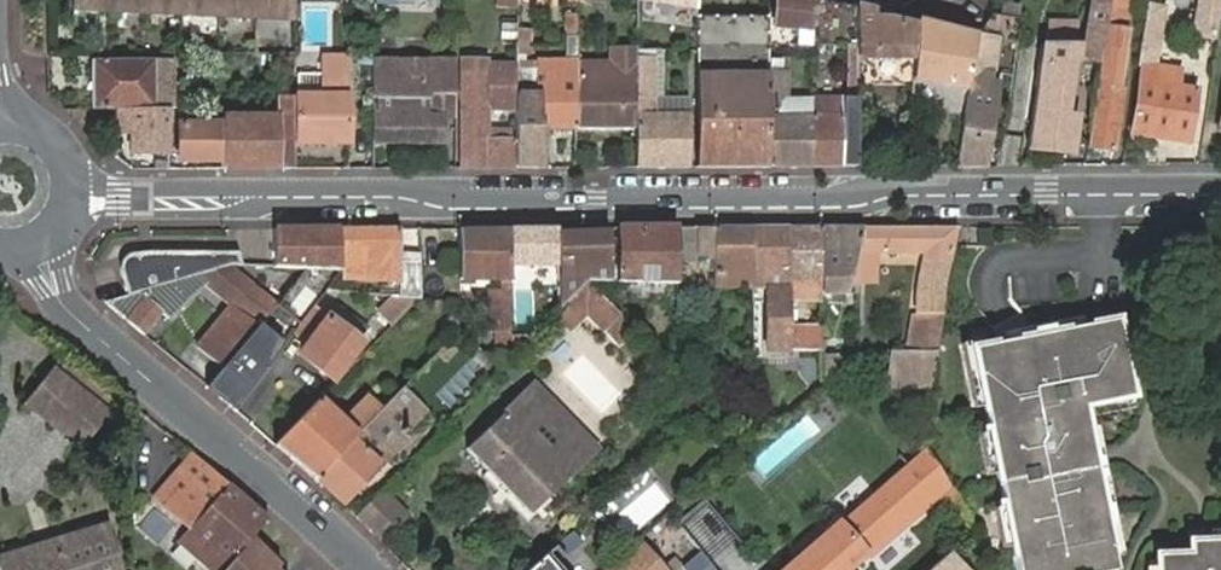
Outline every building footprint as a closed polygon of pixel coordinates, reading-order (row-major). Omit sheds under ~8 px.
[(296,0),(75,0),(74,10),(296,24),(296,0)] [(374,8),(395,8),(395,0),(374,0),(374,8)] [(638,8),(699,10),(699,0),(638,0),(638,8)] [(808,0),(778,0),(778,28),(813,28),(814,1),(808,0)] [(1112,0),(1095,0),(1085,63),(1102,66),(1104,48),(1112,0)] [(1104,48),(1120,52),(1128,0),(1112,0),(1104,48)] [(1213,0),(1199,0),(1194,36),(1213,40),(1219,1),(1213,0)] [(859,9),(814,1),(813,28),(813,45),(859,45),(859,9)] [(1158,66),(1167,10),(1148,7),(1144,33),(1143,36),(1140,63),(1146,64),(1158,66)] [(913,58),(914,26),(914,24),(875,19),(876,13),(859,9),(859,45),(859,58),(913,58)] [(970,83),(957,167),(985,168),(999,85),(983,82),(985,71),(991,73),(998,38),(1018,42),(1022,20),(992,15),(977,33),(970,83)] [(569,17),(568,48),(580,49),(580,16),(569,17)] [(771,17),(699,16),(698,169),(769,168),(770,74),(771,53),(771,17)] [(1081,21),(1049,19),(1048,40),(1080,42),(1081,21)] [(970,83),(977,33),(973,32),(972,34),(914,26),(913,58),(912,78),(970,83)] [(1041,62),(1047,62),(1078,61),(1080,46),(1044,46),(1041,62)] [(517,67),(516,104),(538,104),(539,130),(543,130),(579,129),(580,65),(580,49),(568,48),(568,63),(517,62),(517,67)] [(1120,52),(1104,48),(1102,66),(1089,150),(1113,153),(1123,91),(1114,89),(1120,52)] [(580,65),(579,129),(633,129),(634,81),(638,81),(638,58),(638,51),(611,50),(610,55),(610,66),(608,66),(580,65)] [(638,81),(638,169),(691,168),(691,117),(655,116),(655,59),(638,58),(638,81)] [(770,74),(769,168),(812,168),(812,103),(790,102),(789,60),(783,61),(782,75),(770,74)] [(94,61),(93,111),(118,110),(171,110),(175,110),(176,101),(171,101),(160,101),(160,72),(172,70),(171,62),(94,61)] [(374,63),(374,142),(444,142),(444,118),(457,119),(458,61),(430,61),(430,73),(383,73),(382,63),(374,63)] [(464,61),(462,170),(515,170),(516,104),(517,67),(488,67),(489,61),(464,61)] [(1041,62),(1028,148),(1069,155),(1076,120),(1050,115),(1055,92),(1060,93),(1065,67),(1047,62),(1041,62)] [(1178,90),(1181,70),(1158,66),(1146,64),(1142,84),(1178,90)] [(171,101),(172,70),(160,72),(160,101),(171,101)] [(323,97),(296,97),(297,141),(349,142),(349,75),(324,75),(323,97)] [(1178,90),(1142,84),(1134,133),(1189,143),(1197,93),(1178,90)] [(297,141),(296,97),(278,98),(278,119),(224,119),(223,163),(223,171),(296,171),(297,141)] [(516,104),(515,170),(542,170),(542,140),(543,130),(539,130),(538,104),(516,104)] [(135,153),(171,154),(171,121),(171,110),(118,110),(119,134),(134,134),(135,153)] [(201,163),(223,163),(224,119),(224,110),(215,110),(215,126),(182,127),(181,159),(201,159),(201,163)] [(926,349),(939,349),(942,326),(944,312),(948,296),(950,286),(946,283),(955,228),(865,229),(858,254),(876,254),(927,254),(918,308),(932,312),(926,349)] [(618,230),(618,283),(667,285),(679,285),(679,258),(679,229),(618,230)] [(746,282),(754,282),(754,229),(679,229),(679,258),(716,258),(716,283),(724,282),(725,276),(745,277),(746,282)] [(767,291),(768,353),(793,352),(792,327),(792,312),(792,300),(790,229),(754,229),(754,282),(754,291),(767,291)] [(825,293),(825,229),(790,229),(792,300),(799,300),(825,299),(825,293)] [(849,292),(858,254),(865,229),(825,229),(825,293),(849,292)] [(338,231),(338,273),(333,279),(397,279),(398,298),(404,298),(419,300),(419,266),(399,266),(401,230),(338,231)] [(511,260),(511,230),(459,230),(459,280),(501,280),(502,289),(489,290),(490,331),(511,331),(511,275),(511,260)] [(531,230),(511,230),(511,260),(532,260),(532,237),(531,235),(531,230)] [(338,231),(274,231),(275,270),(300,270),(313,270),(313,272),(338,273),(338,231)] [(558,237),(558,313),(588,283),(607,283),(607,237),(558,237)] [(123,277),(131,297),(234,269),(244,270),(239,254),(142,256),(139,255),(133,256),(129,258),(125,261),(123,263),(123,268),(122,273),(123,277)] [(876,283),(876,254),(858,254),(851,283),(876,283)] [(532,260),(511,260),(511,275),(532,275),(532,260)] [(195,348),(220,370),(256,325),(273,304),(234,269),(131,297),(107,304),(145,336),(162,315),(170,321),(196,289),(205,282),(231,304),(195,348)] [(558,313),(555,316),(569,329),(587,311),(621,345),(635,329),(588,283),(558,313)] [(679,285),(667,285),(668,306),(679,306),(679,285)] [(691,305),(691,291),(692,286),(679,285),(679,306),(691,305)] [(419,300),(404,298),(371,333),(378,342),(419,300)] [(220,370),(206,388),(236,414),(268,369),(253,357),(282,320),(277,314),(280,310),(273,304),(256,325),(220,370)] [(926,349),(932,312),(918,308),(912,350),(926,349)] [(360,345),(311,310),(294,333),(310,344),(301,357),(333,380),(360,345)] [(977,346),(1017,569),(1111,569),(1116,569),(1085,406),(1137,396),(1122,319),(977,346)] [(825,327),(792,327),(793,352),(825,352),(825,340),(825,327)] [(495,351),(511,350),(511,331),(490,331),(490,341),(495,351)] [(912,350),(893,350),(893,386),(935,386),(939,349),(926,349),(912,350)] [(844,357),(825,357),(825,380),(844,363),(844,357)] [(25,407),(81,453),(108,420),(51,374),(25,407)] [(503,413),(505,415),(468,450),(530,516),(567,480),(569,482),(598,456),(549,404),(545,408),(528,389),(503,413)] [(314,482),(343,507),(408,440),(406,437),(429,415),(404,391),(382,413),(314,482)] [(318,403),(275,448),(314,482),(382,413),(370,402),(343,427),(318,403)] [(733,430),(723,419),(712,431),(722,441),(733,430)] [(738,434),(733,430),(722,441),(727,445),(738,434)] [(970,518),(928,450),(840,526),(867,557),(933,500),(967,540),(973,534),(970,518)] [(192,459),(163,493),(187,515),(180,525),(189,532),(227,490),(192,459)] [(229,488),(227,490),(189,532),(183,539),(179,543),(210,569),(229,569),(253,542),(269,523),(229,488)] [(187,515),(163,493),(155,501),(180,525),(187,515)] [(379,495),(356,519),(382,545),(404,521),(379,495)] [(721,563),(744,541),(703,500),(680,522),(721,563)] [(0,557),(0,569),(123,569),(108,523),(0,557)] [(840,526),(795,565),(799,569),(852,569),(867,557),(840,526)] [(1190,540),(1191,552),(1157,554),(1158,569),(1220,569),(1220,539),(1190,540)] [(280,569),(253,542),(229,569),(279,569),(280,569)] [(701,554),(693,544),(664,569),(683,569),(701,554)] [(642,548),(617,569),(662,569),(642,548)] [(701,554),(683,569),(684,569),(714,569),(701,554)] [(956,554),(938,569),(971,569),(956,554)] [(546,556),(530,569),(558,569),(546,556)]
